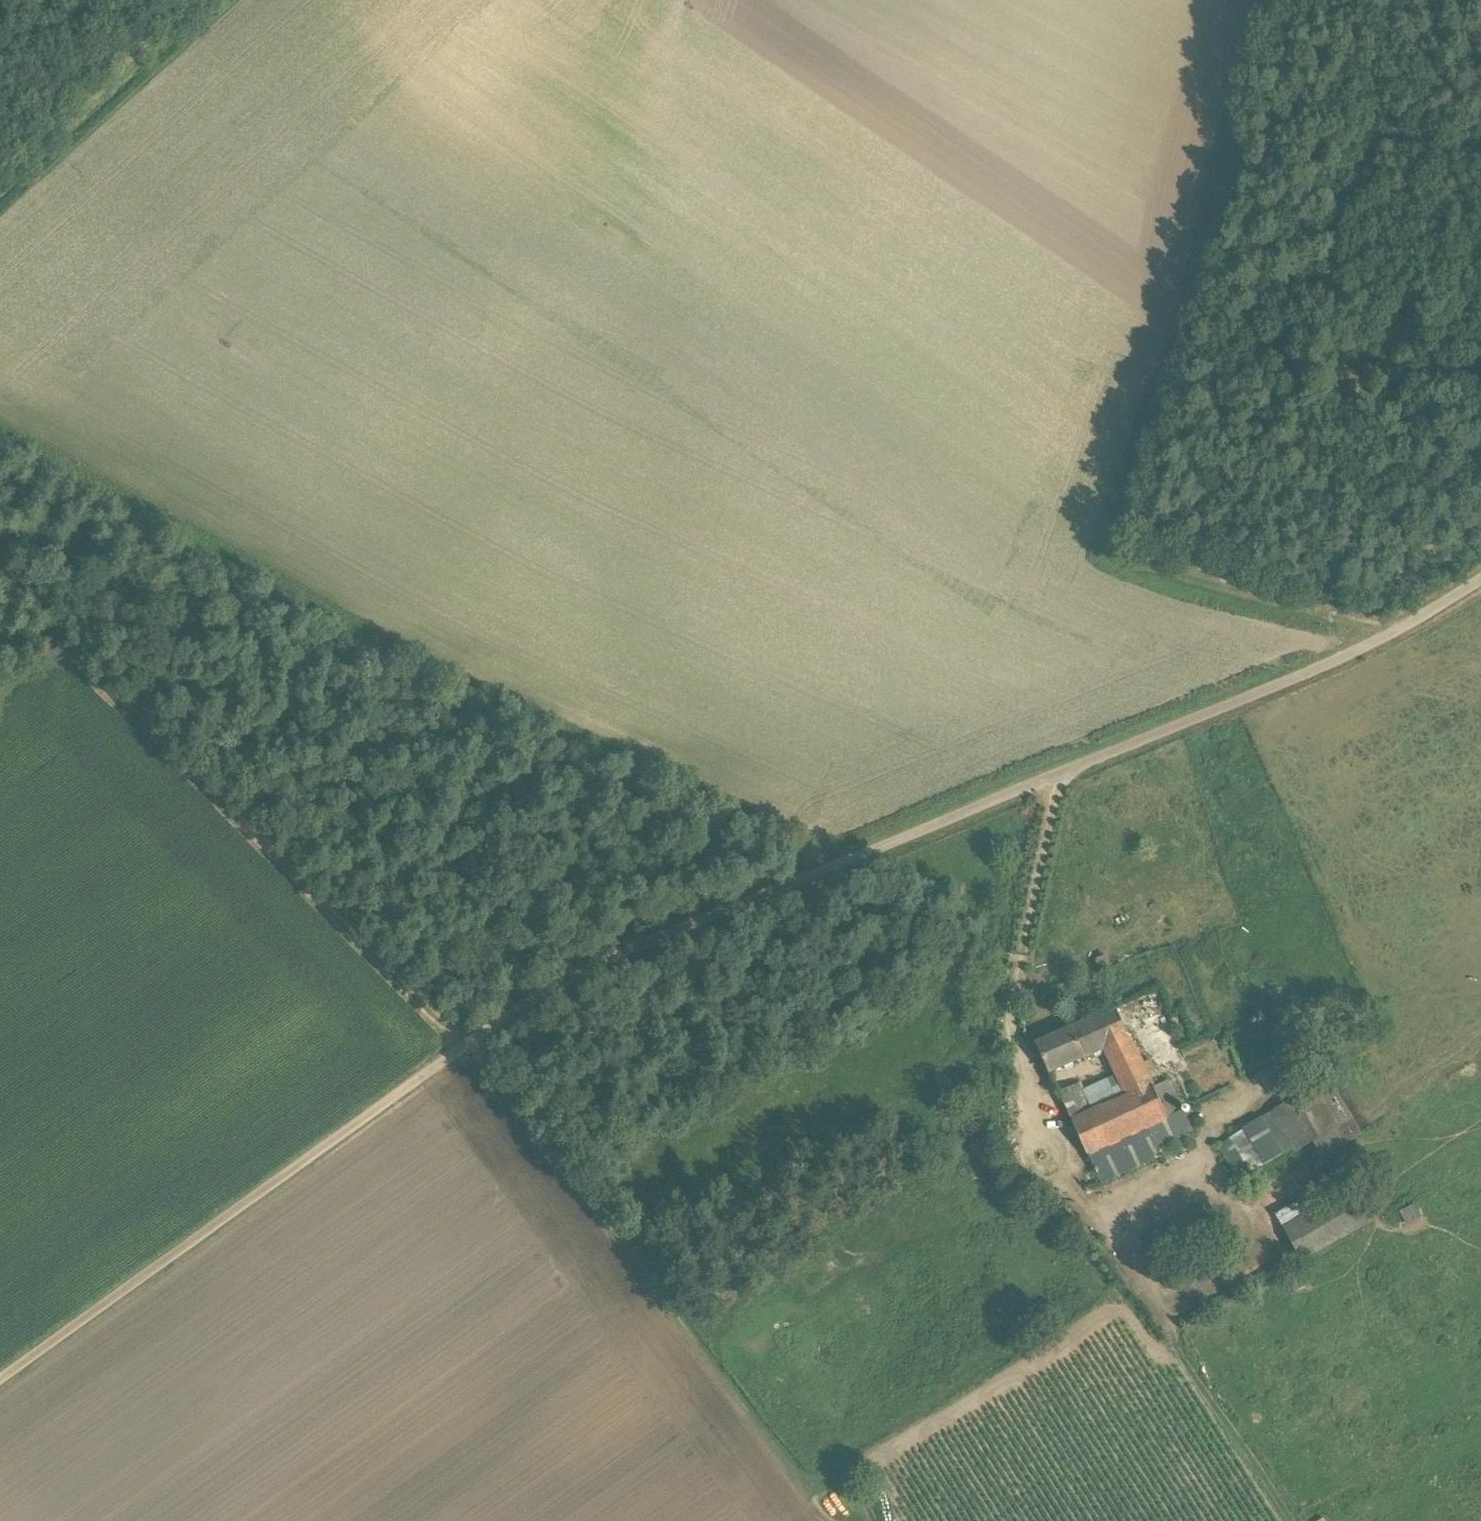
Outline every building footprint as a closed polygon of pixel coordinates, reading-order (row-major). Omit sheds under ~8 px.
[(1118,1099),(1092,1112),(1079,1082),(1058,1092),(1101,1182),(1159,1155),(1155,1147),(1191,1130),(1168,1081),(1153,1087),(1115,1008),(1036,1043),(1049,1071),(1104,1046),(1123,1087),(1114,1091),(1118,1099)] [(1274,1105),(1235,1128),(1258,1167),(1297,1144),(1274,1105)] [(1352,1186),(1282,1226),(1302,1261),(1372,1221),(1352,1186)] [(1205,1212),(1172,1230),(1183,1251),(1217,1233),(1205,1212)]
